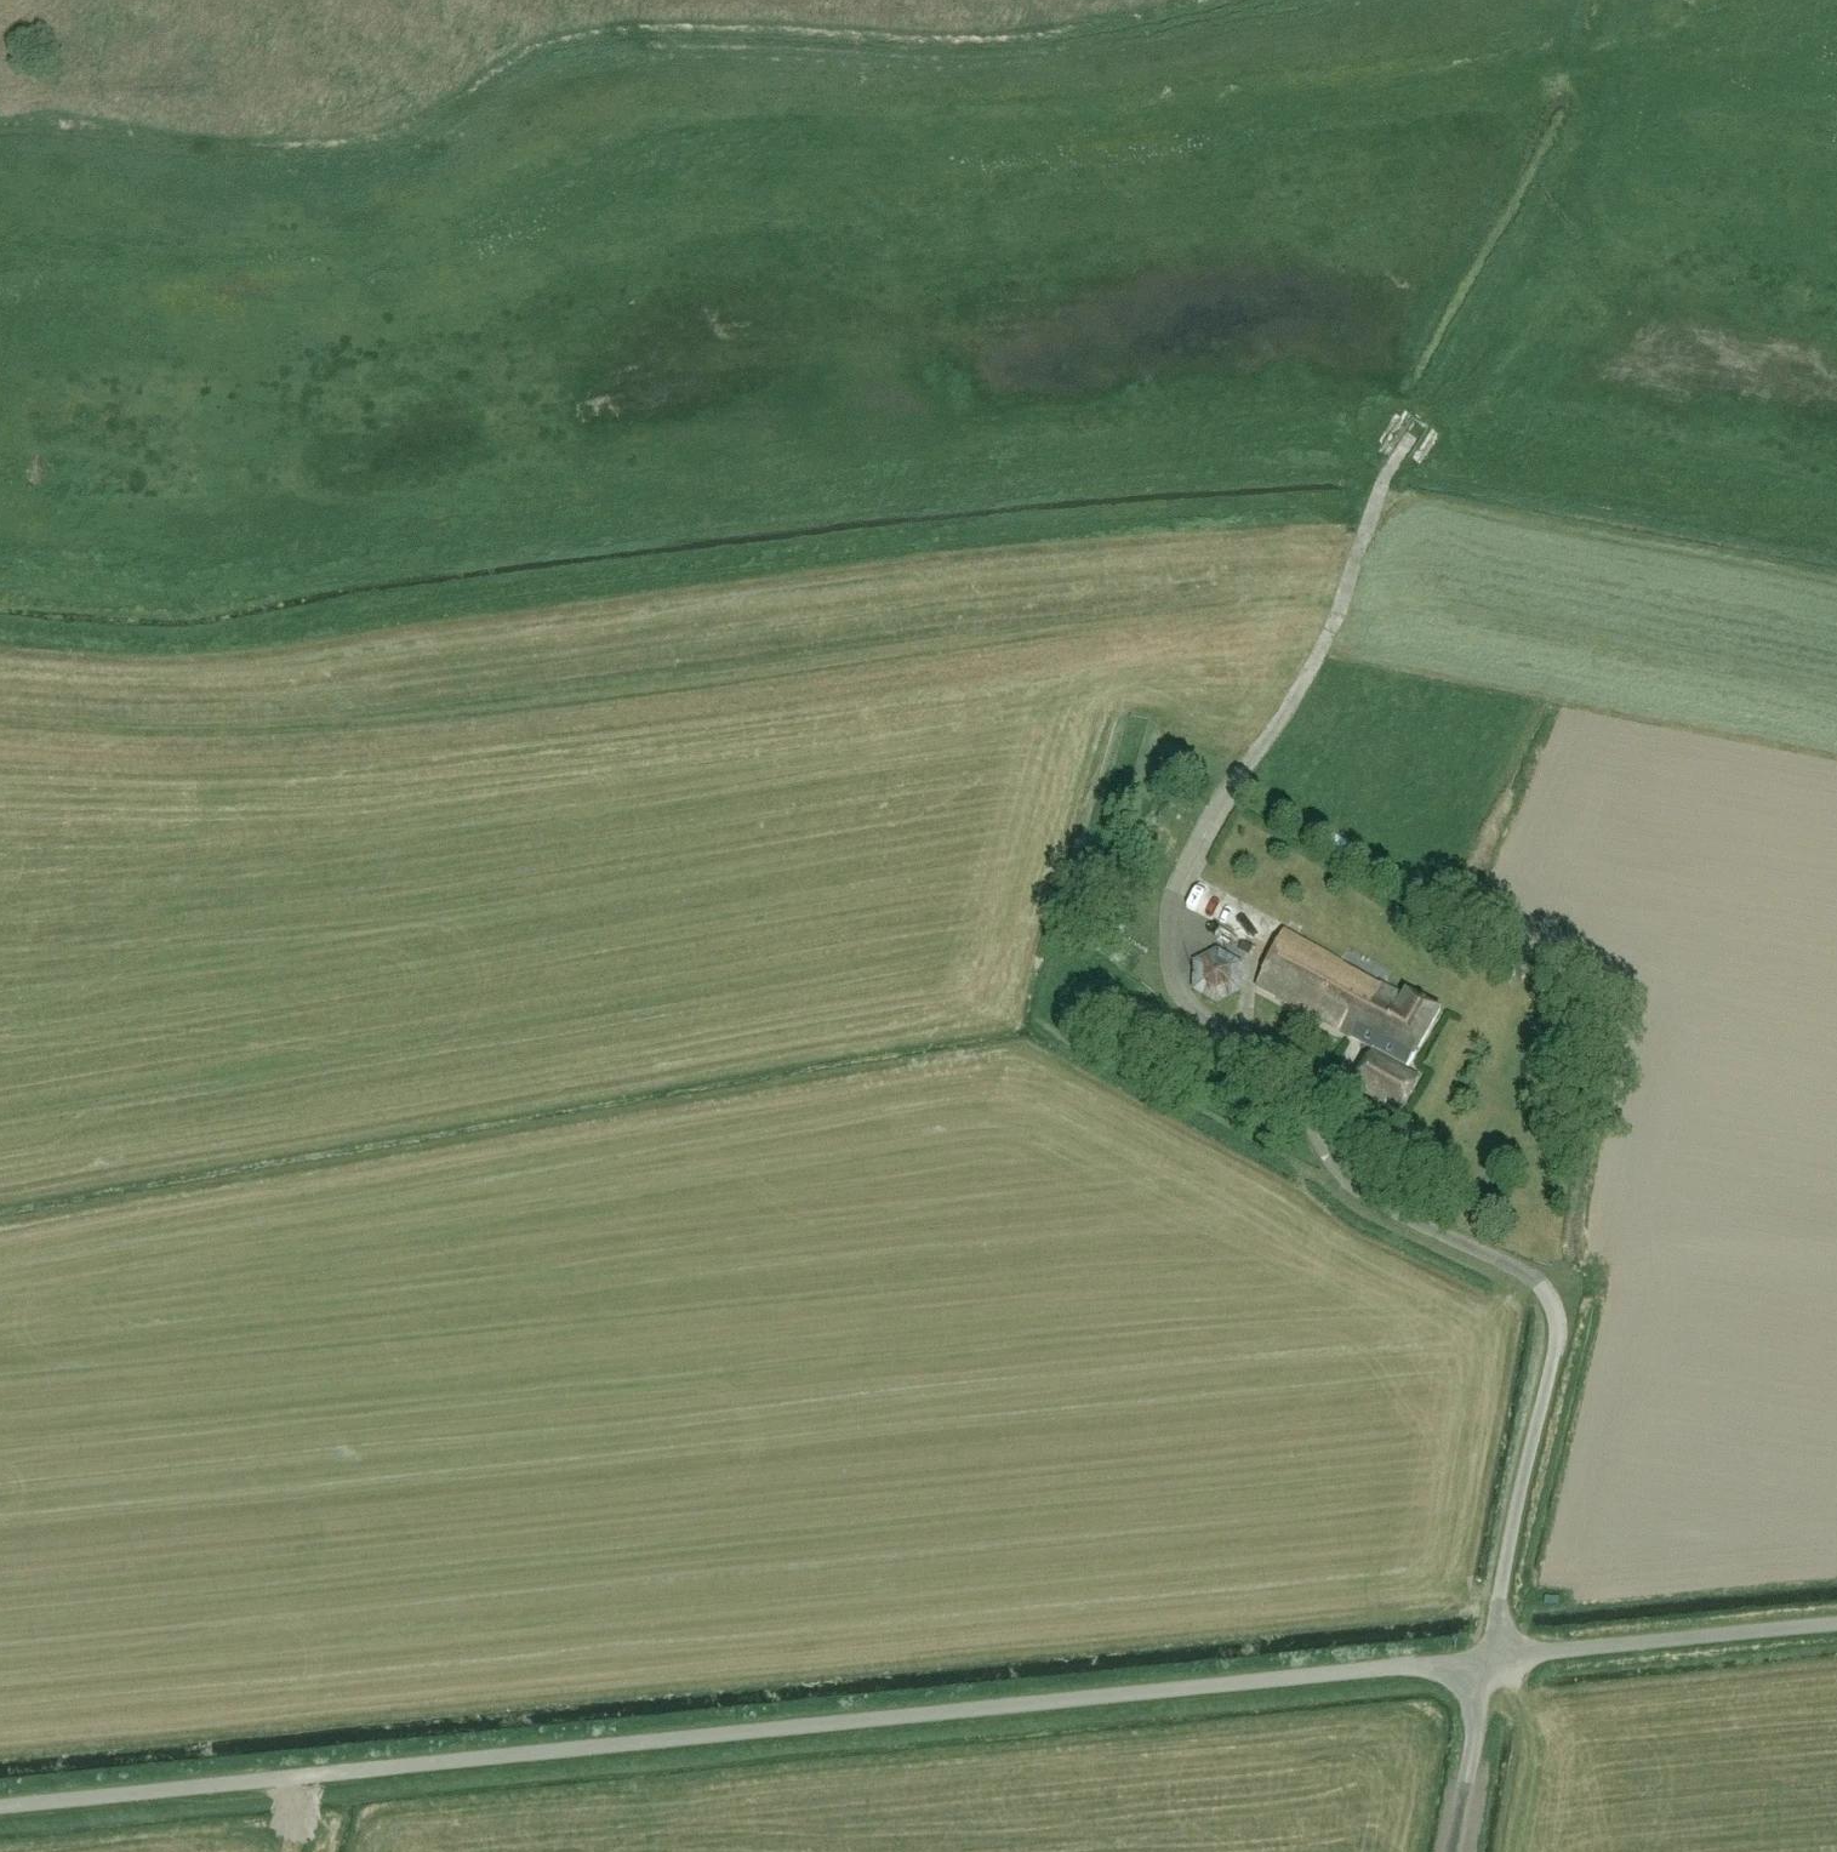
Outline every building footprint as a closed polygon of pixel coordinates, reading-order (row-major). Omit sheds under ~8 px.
[(1244,917),(1249,905),(1195,882),(1184,908),(1254,938),(1260,924),(1244,917)] [(1408,1067),(1440,1009),(1404,990),(1401,996),(1283,933),(1256,985),(1373,1048),(1408,1067)] [(1217,977),(1212,965),(1189,973),(1196,991),(1236,976),(1234,971),(1217,977)] [(1398,1110),(1416,1078),(1370,1052),(1352,1084),(1398,1110)]
